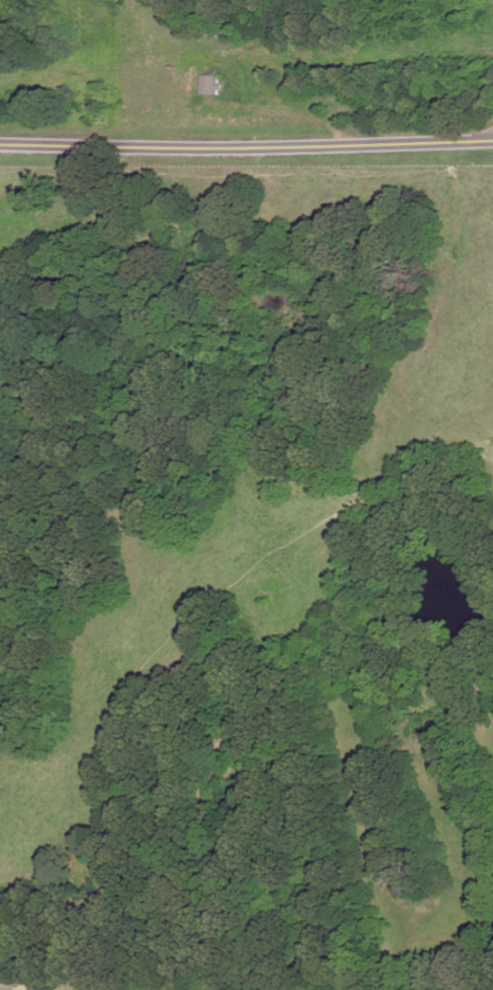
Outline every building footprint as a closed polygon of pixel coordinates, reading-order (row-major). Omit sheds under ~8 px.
[(203,75),(220,76),(220,83),(223,84),(223,91),(220,91),(220,94),(203,94),(203,75)]
